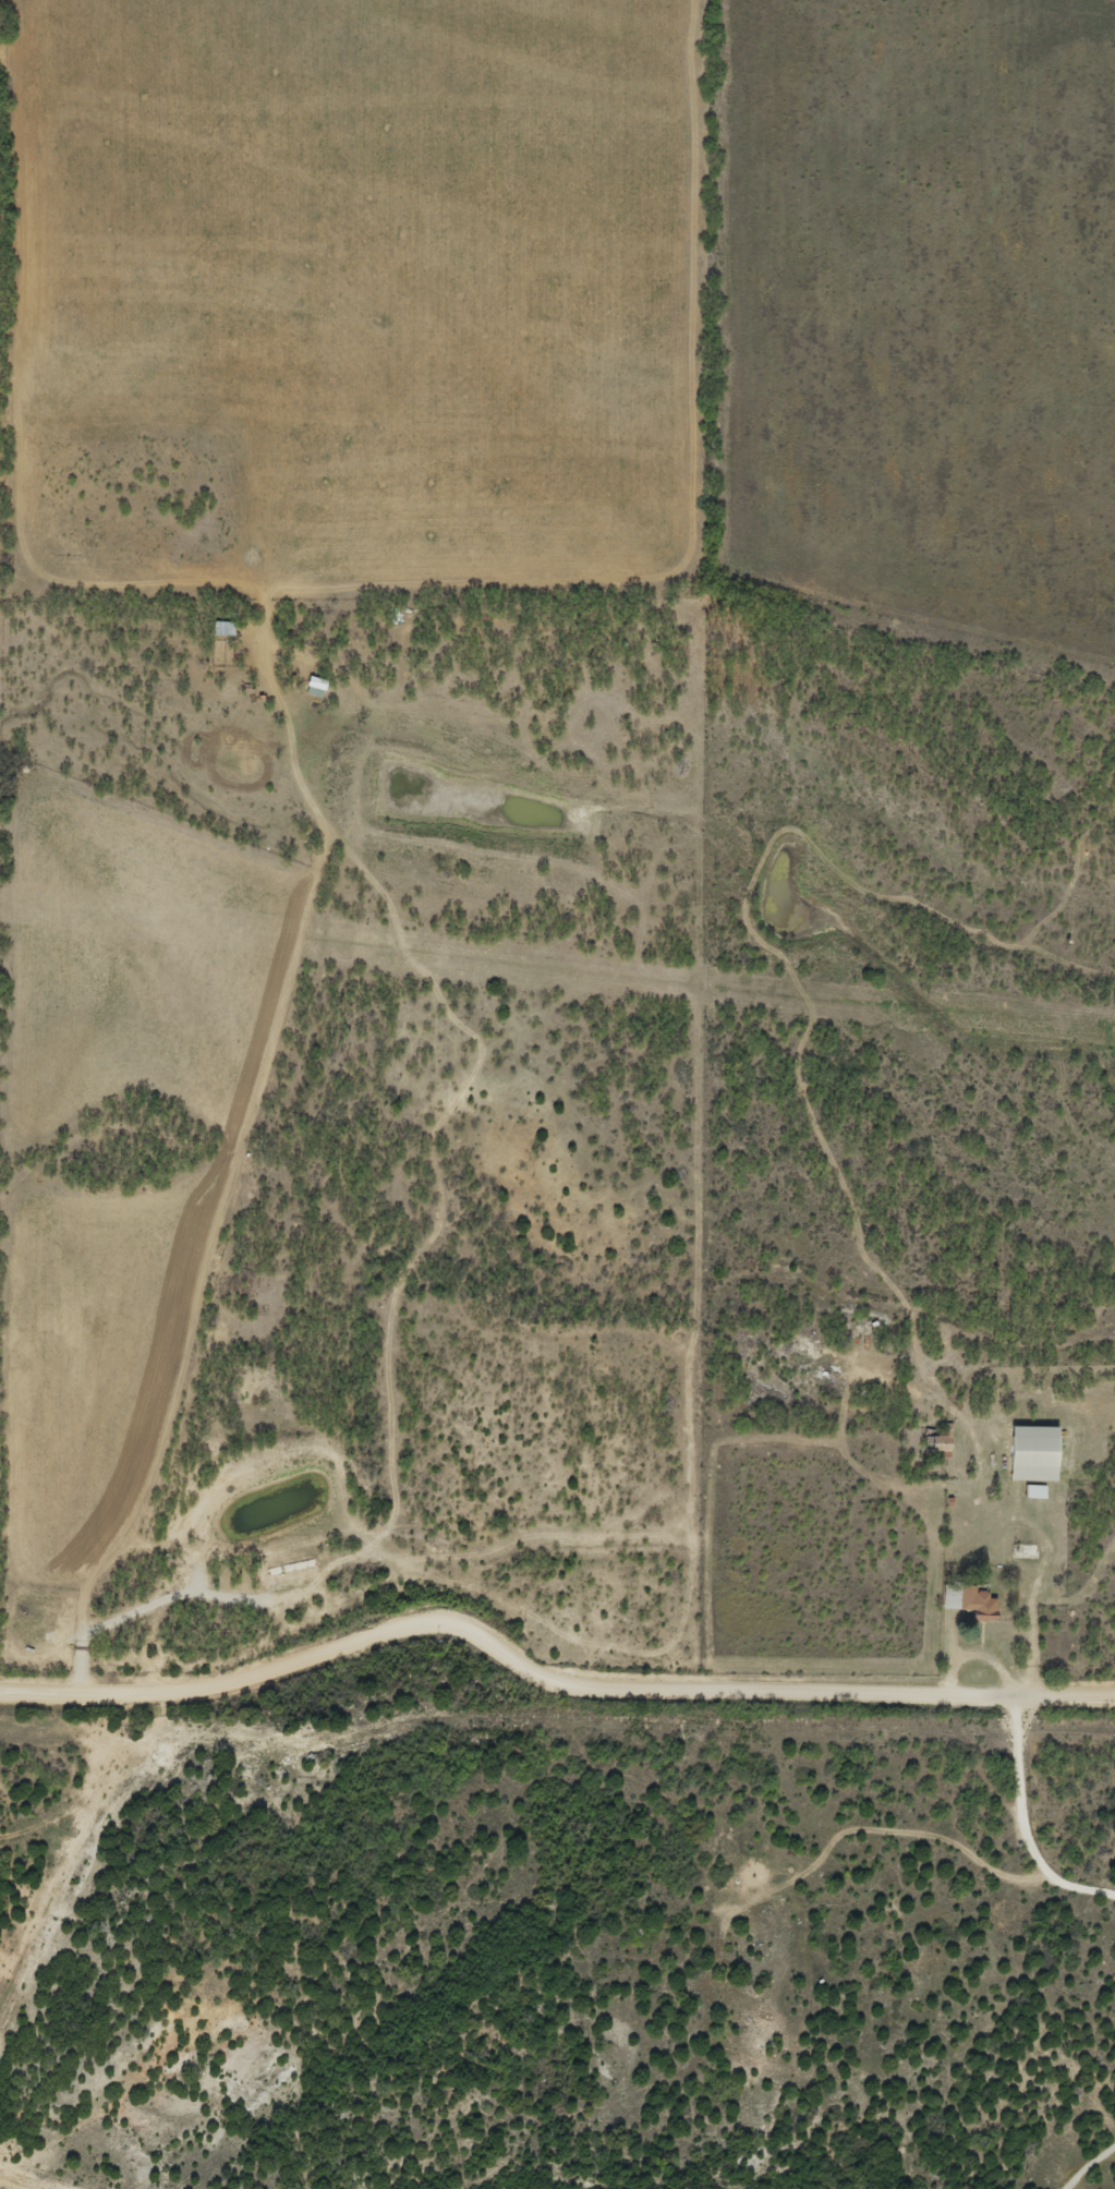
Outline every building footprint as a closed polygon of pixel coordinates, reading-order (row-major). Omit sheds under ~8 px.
[(232,621),(214,621),(214,636),(232,636),(232,621)] [(326,681),(307,675),(303,691),(321,696),(326,681)] [(1057,1426),(1009,1426),(1009,1480),(1057,1480),(1057,1426)] [(1034,1557),(1034,1544),(1009,1544),(1009,1557),(1034,1557)] [(942,1608),(972,1609),(972,1620),(995,1620),(995,1597),(986,1597),(986,1588),(957,1588),(957,1593),(942,1593),(942,1608)]
